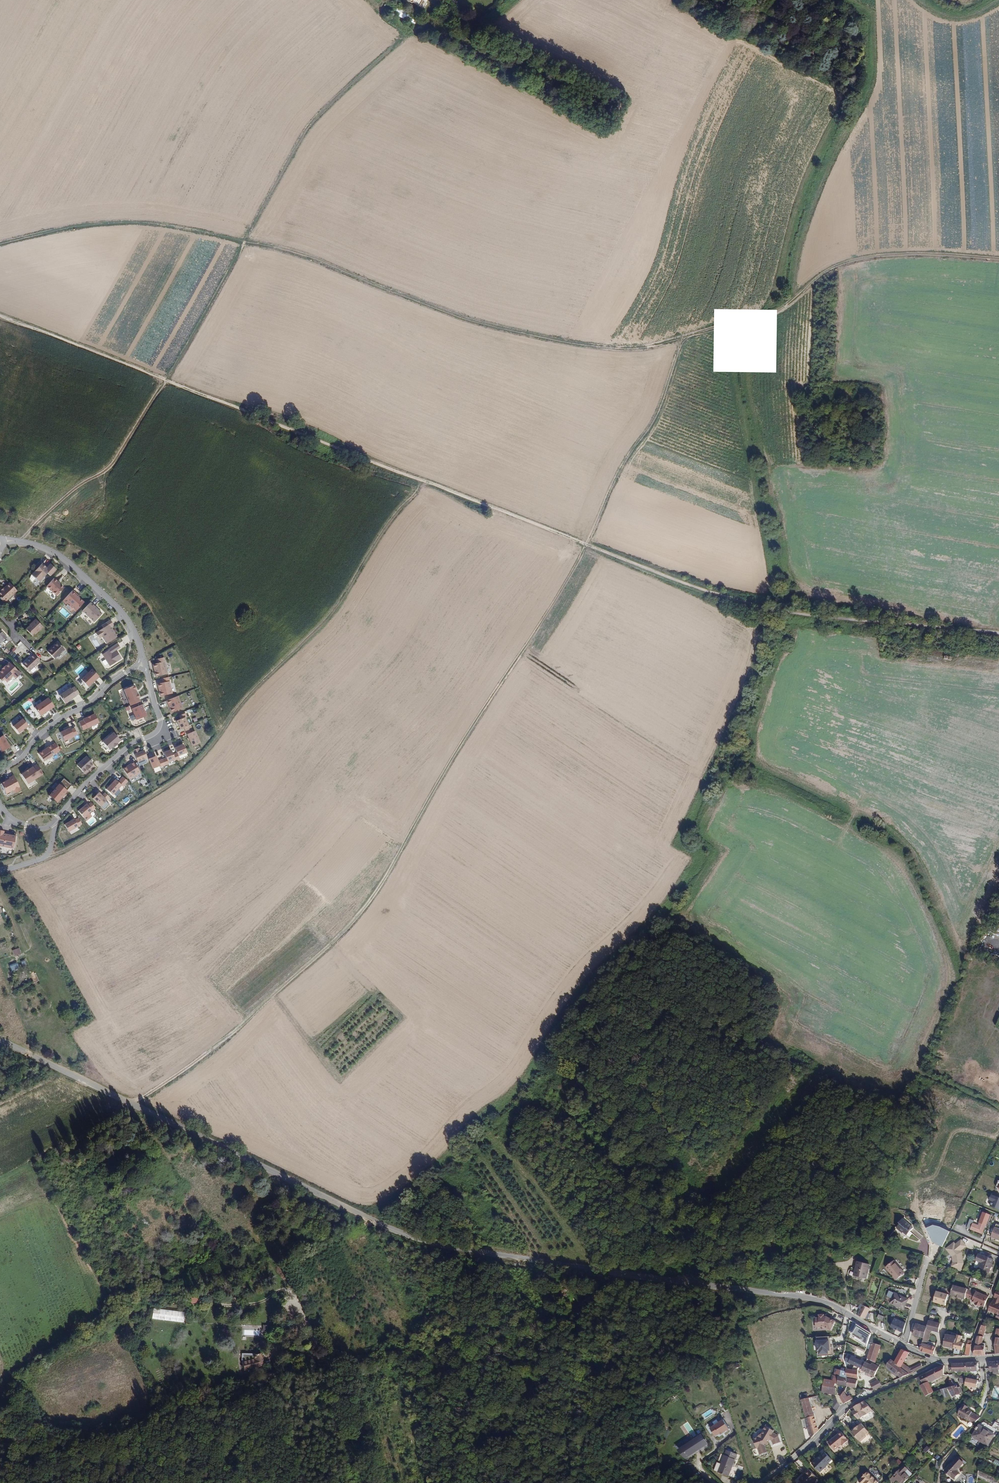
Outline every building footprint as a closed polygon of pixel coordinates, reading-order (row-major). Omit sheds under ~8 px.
[(383,7),(404,19),(407,12),(387,0),(386,0),(383,7)] [(43,562),(33,573),(40,580),(48,572),(51,575),(58,569),(52,563),(48,567),(43,562)] [(56,577),(48,586),(58,595),(65,587),(59,581),(56,577)] [(6,602),(18,591),(11,583),(0,593),(0,596),(6,602)] [(73,591),(64,601),(67,605),(68,603),(77,611),(85,603),(76,595),(77,594),(73,591)] [(90,603),(83,612),(95,622),(102,614),(90,603)] [(27,628),(35,636),(44,626),(36,619),(27,628)] [(104,628),(96,633),(100,639),(102,637),(107,644),(117,637),(111,628),(114,626),(111,621),(103,626),(104,628)] [(48,651),(54,658),(65,649),(58,641),(48,651)] [(119,645),(103,655),(111,666),(122,659),(118,652),(117,653),(116,651),(117,651),(121,648),(119,645)] [(34,654),(24,664),(30,671),(41,661),(34,654)] [(153,666),(156,678),(167,675),(163,659),(157,660),(158,664),(153,666)] [(0,671),(0,679),(2,681),(5,679),(8,682),(14,676),(16,679),(21,674),(10,661),(0,671)] [(82,680),(87,686),(99,676),(93,670),(82,680)] [(158,685),(161,697),(172,694),(168,678),(162,680),(163,684),(158,685)] [(136,686),(125,690),(132,706),(141,702),(140,698),(141,698),(136,686)] [(71,688),(60,695),(65,704),(77,696),(71,688)] [(178,697),(167,702),(172,713),(183,708),(178,697)] [(35,708),(40,716),(54,706),(48,698),(35,708)] [(133,709),(139,723),(149,719),(146,712),(148,712),(145,704),(133,709)] [(81,721),(77,723),(81,731),(97,723),(92,714),(88,716),(89,717),(86,718),(85,718),(81,720),(81,721)] [(181,730),(183,729),(189,727),(186,719),(188,718),(187,715),(179,718),(180,721),(178,722),(181,730)] [(14,726),(19,733),(25,728),(26,729),(29,726),(23,718),(19,721),(19,722),(14,726)] [(189,727),(183,729),(191,747),(198,744),(194,732),(192,733),(189,727)] [(63,731),(58,733),(62,742),(75,736),(72,729),(69,731),(68,728),(63,730),(63,731)] [(100,742),(107,750),(111,747),(111,748),(115,744),(115,743),(118,741),(111,733),(100,742)] [(0,738),(0,749),(2,752),(6,749),(7,750),(11,747),(3,736),(0,738)] [(49,745),(37,754),(42,762),(58,751),(53,744),(50,746),(49,745)] [(177,754),(173,755),(175,760),(175,761),(180,760),(178,756),(186,753),(183,745),(174,749),(177,754)] [(140,748),(134,751),(138,762),(148,758),(145,751),(142,752),(140,748)] [(160,755),(162,760),(164,764),(175,760),(173,755),(171,750),(160,755)] [(156,756),(149,759),(153,769),(160,766),(161,768),(165,766),(164,764),(162,760),(158,761),(156,756)] [(95,765),(88,757),(78,765),(84,773),(87,771),(88,771),(92,768),(92,767),(95,765)] [(121,770),(128,780),(139,774),(132,763),(121,770)] [(33,767),(22,774),(28,784),(44,774),(38,765),(34,767),(33,767)] [(9,780),(1,784),(7,794),(15,790),(16,792),(21,790),(15,776),(9,779),(9,780)] [(113,780),(104,790),(110,796),(119,786),(121,788),(125,782),(121,778),(116,783),(113,780)] [(64,779),(50,795),(58,802),(68,791),(67,790),(72,785),(64,779)] [(97,794),(91,799),(99,807),(108,799),(103,794),(100,797),(97,794)] [(76,812),(81,818),(93,808),(89,803),(86,806),(84,805),(76,812)] [(72,819),(62,825),(66,832),(80,824),(76,819),(73,821),(72,819)] [(12,849),(15,837),(3,834),(4,832),(0,831),(0,847),(12,849)] [(15,956),(22,953),(20,947),(13,950),(15,956)] [(9,965),(11,970),(20,968),(18,962),(9,965)] [(993,1195),(990,1201),(993,1202),(991,1207),(998,1210),(998,1198),(993,1195)] [(967,1227),(982,1233),(985,1225),(989,1227),(991,1223),(989,1223),(992,1216),(985,1213),(980,1223),(979,1223),(978,1225),(972,1223),(973,1221),(970,1220),(967,1227)] [(907,1236),(913,1228),(903,1220),(897,1229),(902,1233),(903,1232),(907,1236)] [(998,1240),(998,1225),(995,1224),(990,1237),(998,1240)] [(951,1257),(953,1262),(951,1266),(960,1270),(963,1263),(961,1253),(960,1252),(966,1247),(961,1241),(955,1246),(952,1243),(945,1249),(951,1257)] [(979,1270),(989,1273),(993,1260),(979,1254),(977,1261),(982,1262),(979,1270)] [(896,1280),(904,1273),(894,1261),(886,1268),(896,1280)] [(857,1262),(855,1268),(854,1275),(866,1278),(868,1272),(869,1265),(857,1262)] [(960,1298),(965,1299),(965,1298),(967,1291),(967,1289),(953,1285),(950,1295),(955,1297),(960,1298)] [(997,1290),(994,1297),(995,1298),(993,1301),(992,1301),(988,1310),(998,1314),(998,1304),(998,1302),(998,1291),(997,1290)] [(908,1299),(901,1296),(899,1295),(889,1291),(887,1296),(892,1299),(890,1303),(903,1309),(908,1299)] [(937,1291),(933,1302),(945,1305),(948,1295),(937,1291)] [(984,1307),(988,1297),(976,1292),(975,1294),(967,1291),(965,1298),(972,1301),(972,1302),(975,1304),(975,1305),(980,1307),(980,1306),(984,1307)] [(860,1309),(857,1315),(865,1319),(870,1308),(863,1305),(860,1309)] [(824,1326),(831,1330),(835,1321),(826,1316),(824,1316),(824,1314),(819,1314),(819,1317),(815,1317),(816,1327),(824,1326)] [(905,1324),(895,1318),(890,1327),(903,1333),(905,1324)] [(940,1324),(928,1320),(926,1327),(926,1329),(931,1330),(939,1331),(940,1324)] [(243,1325),(242,1335),(260,1336),(260,1325),(243,1325)] [(926,1329),(926,1327),(916,1325),(913,1335),(916,1336),(916,1335),(924,1337),(926,1329)] [(927,1345),(931,1330),(926,1329),(924,1337),(924,1338),(921,1348),(920,1351),(933,1355),(935,1348),(927,1345)] [(941,1346),(954,1349),(954,1348),(956,1337),(944,1335),(941,1346)] [(954,1348),(957,1349),(963,1350),(964,1343),(960,1342),(962,1336),(957,1335),(956,1337),(954,1348)] [(976,1339),(974,1355),(985,1355),(985,1343),(983,1343),(983,1337),(977,1336),(976,1339)] [(833,1352),(832,1337),(817,1337),(818,1351),(820,1351),(820,1356),(833,1355),(833,1352)] [(880,1346),(872,1343),(867,1358),(875,1362),(880,1346)] [(902,1349),(899,1354),(895,1362),(894,1363),(909,1374),(914,1371),(910,1369),(903,1363),(909,1352),(902,1349)] [(267,1363),(264,1352),(256,1354),(257,1358),(245,1361),(248,1368),(267,1363)] [(866,1362),(844,1353),(844,1355),(844,1358),(846,1369),(847,1377),(858,1378),(859,1378),(858,1370),(859,1368),(863,1369),(862,1370),(867,1372),(874,1376),(875,1376),(879,1366),(877,1365),(877,1366),(873,1363),(872,1365),(866,1362)] [(894,1363),(895,1362),(892,1360),(887,1366),(901,1378),(909,1374),(894,1363)] [(990,1362),(990,1372),(993,1372),(993,1374),(998,1373),(998,1370),(998,1361),(993,1361),(992,1362),(990,1362)] [(966,1371),(967,1363),(951,1364),(952,1371),(966,1371)] [(977,1370),(977,1363),(967,1363),(966,1371),(967,1371),(977,1370)] [(930,1382),(943,1374),(944,1364),(925,1373),(929,1381),(930,1382)] [(847,1377),(846,1369),(843,1368),(842,1370),(836,1369),(834,1376),(833,1375),(832,1381),(825,1380),(823,1393),(836,1395),(837,1389),(835,1388),(836,1384),(847,1385),(847,1378),(847,1377)] [(928,1381),(929,1381),(925,1373),(919,1376),(923,1384),(928,1381)] [(966,1377),(965,1379),(965,1383),(976,1385),(977,1378),(966,1377)] [(847,1378),(847,1385),(849,1386),(852,1386),(856,1387),(857,1383),(857,1380),(847,1378)] [(883,1386),(878,1380),(871,1384),(867,1390),(871,1391),(883,1386)] [(933,1391),(928,1381),(923,1384),(920,1385),(925,1396),(934,1392),(933,1391)] [(954,1386),(948,1388),(952,1397),(961,1394),(960,1393),(962,1392),(960,1387),(958,1388),(955,1383),(953,1384),(954,1386)] [(844,1404),(853,1399),(850,1395),(848,1396),(844,1391),(840,1397),(844,1403),(844,1404)] [(811,1438),(819,1430),(809,1398),(808,1398),(807,1393),(800,1395),(801,1399),(801,1400),(809,1429),(811,1438)] [(838,1410),(840,1405),(838,1401),(835,1396),(830,1406),(835,1413),(836,1411),(838,1410)] [(856,1409),(852,1412),(858,1419),(867,1414),(874,1410),(866,1400),(861,1403),(854,1406),(856,1409)] [(958,1414),(974,1423),(980,1417),(972,1412),(973,1411),(967,1408),(968,1407),(962,1404),(961,1406),(962,1406),(958,1414)] [(723,1420),(710,1429),(715,1437),(720,1434),(721,1435),(729,1429),(723,1420)] [(865,1434),(869,1431),(862,1423),(859,1426),(858,1425),(854,1429),(855,1429),(852,1432),(860,1441),(861,1441),(866,1436),(866,1435),(865,1434)] [(987,1445),(994,1434),(979,1425),(978,1426),(977,1426),(976,1428),(977,1429),(972,1436),(987,1445)] [(761,1455),(762,1458),(768,1456),(765,1446),(768,1445),(769,1444),(768,1443),(767,1442),(769,1439),(770,1440),(773,1442),(774,1446),(781,1443),(779,1437),(774,1434),(775,1433),(770,1429),(771,1429),(767,1426),(764,1431),(764,1432),(763,1437),(762,1436),(759,1437),(759,1438),(754,1440),(757,1449),(758,1449),(760,1456),(761,1455)] [(805,1439),(811,1438),(809,1429),(803,1431),(805,1439)] [(848,1440),(842,1432),(828,1443),(833,1450),(841,1444),(842,1445),(848,1440)] [(701,1437),(682,1449),(687,1457),(706,1444),(701,1437)] [(731,1475),(736,1457),(726,1454),(721,1472),(731,1475)] [(820,1472),(829,1463),(821,1455),(812,1464),(820,1472)] [(956,1470),(963,1463),(957,1457),(945,1470),(953,1478),(959,1473),(956,1470)] [(909,1477),(904,1472),(907,1469),(903,1466),(894,1476),(901,1482),(902,1482),(909,1477)] [(817,1478),(809,1469),(798,1480),(802,1482),(812,1482),(817,1478)] [(859,1480),(862,1482),(864,1482),(865,1482),(876,1482),(878,1481),(868,1470),(859,1480)] [(978,1471),(977,1477),(990,1482),(997,1482),(998,1480),(978,1471)]
